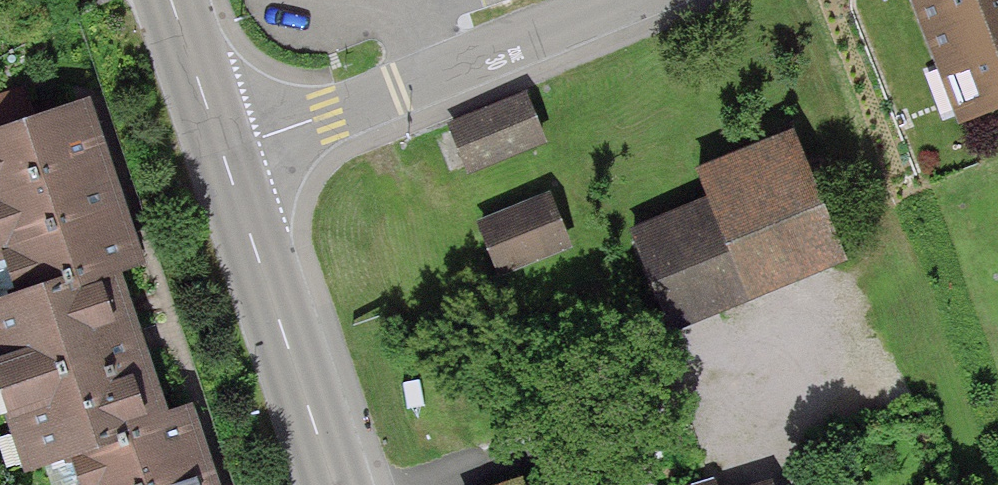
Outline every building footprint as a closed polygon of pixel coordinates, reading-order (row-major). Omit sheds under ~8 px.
[(962,132),(997,118),(997,0),(910,0),(962,132)] [(114,290),(135,283),(113,218),(94,162),(81,121),(76,107),(37,120),(25,84),(0,93),(0,245),(19,301),(0,307),(0,345),(42,468),(72,458),(82,484),(210,484),(206,472),(194,436),(188,419),(160,429),(128,333),(114,290)] [(458,125),(475,169),(544,143),(527,99),(458,125)] [(628,238),(667,335),(833,269),(779,134),(690,169),(705,207),(628,238)] [(487,222),(504,266),(573,239),(556,195),(487,222)] [(527,472),(490,484),(531,484),(527,472)] [(755,473),(719,484),(759,484),(755,473)]
